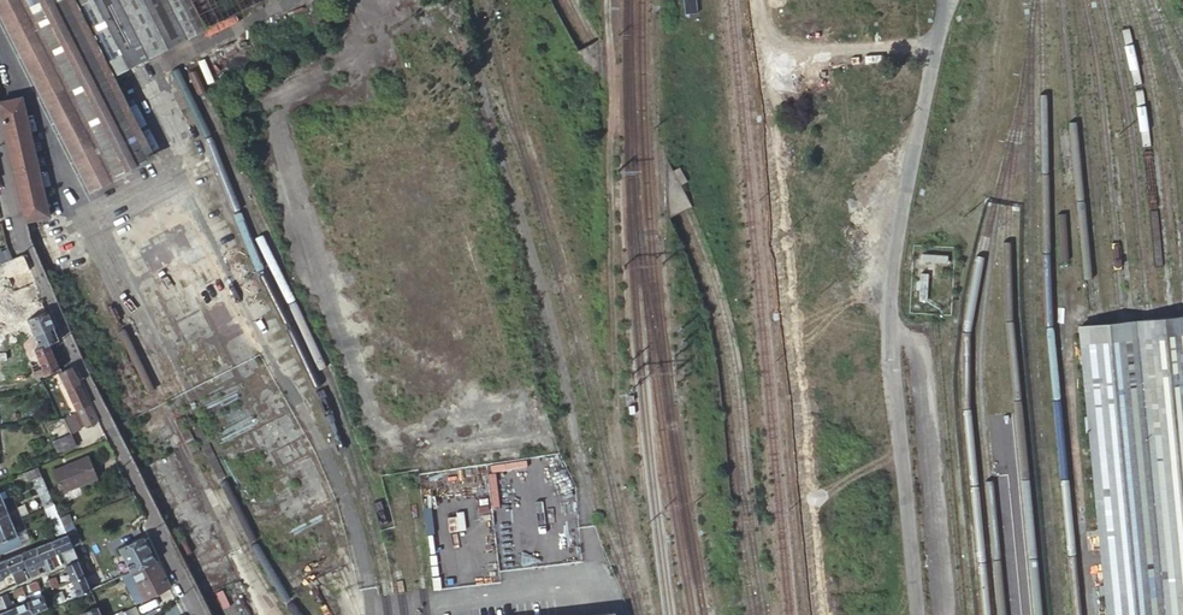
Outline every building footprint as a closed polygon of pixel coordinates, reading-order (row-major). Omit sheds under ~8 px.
[(121,0),(0,0),(0,11),(93,190),(153,156),(114,75),(150,55),(121,0)] [(150,55),(206,26),(193,0),(121,0),(150,55)] [(206,26),(256,0),(193,0),(206,26)] [(697,0),(685,0),(686,15),(698,14),(697,0)] [(25,223),(27,222),(49,217),(28,123),(23,124),(16,94),(0,97),(0,103),(25,223)] [(688,182),(679,168),(671,173),(680,187),(688,182)] [(53,224),(45,225),(51,262),(60,261),(53,224)] [(1,263),(12,258),(8,250),(0,253),(0,263),(1,263)] [(12,258),(1,263),(13,293),(35,284),(23,254),(12,258)] [(947,257),(921,255),(921,262),(946,265),(947,257)] [(929,276),(922,275),(920,303),(927,303),(929,276)] [(35,284),(13,293),(0,298),(0,312),(41,296),(35,284)] [(43,301),(0,319),(0,330),(19,323),(47,311),(43,301)] [(54,327),(47,311),(19,323),(21,329),(30,325),(33,333),(34,335),(54,327)] [(1081,324),(1109,614),(1182,614),(1182,314),(1081,324)] [(26,353),(26,354),(49,344),(59,340),(54,327),(34,335),(37,341),(30,344),(26,353)] [(49,344),(26,354),(36,378),(59,369),(49,344)] [(10,378),(3,363),(0,364),(0,380),(1,382),(10,378)] [(69,367),(60,372),(58,373),(85,427),(98,420),(71,366),(69,367)] [(64,418),(71,434),(80,429),(73,414),(64,418)] [(58,453),(77,445),(71,434),(64,418),(60,419),(44,421),(58,453)] [(62,492),(97,478),(88,456),(53,471),(62,492)] [(39,466),(24,472),(28,481),(33,479),(39,492),(48,488),(39,466)] [(48,488),(39,492),(45,507),(54,503),(48,488)] [(15,502),(14,499),(4,503),(0,492),(0,508),(15,502)] [(15,502),(0,508),(0,525),(11,520),(7,509),(17,505),(15,502)] [(51,521),(60,517),(54,503),(45,507),(51,521)] [(67,534),(64,527),(60,517),(51,521),(57,538),(67,534)] [(0,525),(0,553),(21,544),(11,520),(0,525)] [(82,542),(74,523),(64,527),(67,534),(73,546),(79,543),(82,542)] [(73,546),(67,534),(57,538),(52,540),(57,552),(62,550),(69,565),(79,560),(73,546)] [(136,568),(156,559),(144,535),(119,547),(131,571),(132,571),(136,568)] [(54,569),(56,568),(51,555),(57,552),(52,540),(37,546),(45,565),(47,572),(54,569)] [(85,557),(79,543),(73,546),(79,560),(85,574),(87,579),(100,574),(92,555),(85,557)] [(45,565),(37,546),(21,553),(27,568),(32,578),(40,575),(38,568),(45,565)] [(11,570),(17,584),(25,581),(26,580),(22,571),(21,571),(19,567),(23,566),(25,569),(27,568),(21,553),(6,558),(11,570)] [(4,578),(3,574),(11,570),(6,558),(0,561),(0,580),(4,578)] [(160,592),(170,587),(156,559),(136,568),(132,571),(138,584),(129,589),(136,604),(155,594),(160,592)] [(85,574),(79,560),(69,565),(67,565),(67,566),(72,579),(85,574)] [(138,584),(132,571),(131,571),(122,575),(129,589),(138,584)] [(73,597),(91,590),(87,579),(85,574),(72,579),(78,592),(72,594),(73,597)] [(91,590),(104,584),(100,574),(87,579),(91,590)] [(52,588),(59,585),(56,577),(49,580),(49,581),(52,588)] [(31,591),(40,588),(37,581),(29,584),(31,591)] [(16,596),(25,593),(23,587),(15,590),(14,590),(16,596)] [(55,597),(58,603),(65,600),(62,592),(55,595),(55,597)] [(11,603),(7,593),(0,596),(0,608),(2,612),(0,613),(0,614),(16,614),(11,603)] [(29,601),(33,613),(48,607),(45,600),(43,596),(32,600),(30,595),(27,597),(29,601)] [(16,614),(27,614),(29,614),(33,613),(29,601),(16,606),(14,601),(11,603),(16,614)] [(98,606),(95,607),(82,612),(84,614),(102,614),(98,606)]
